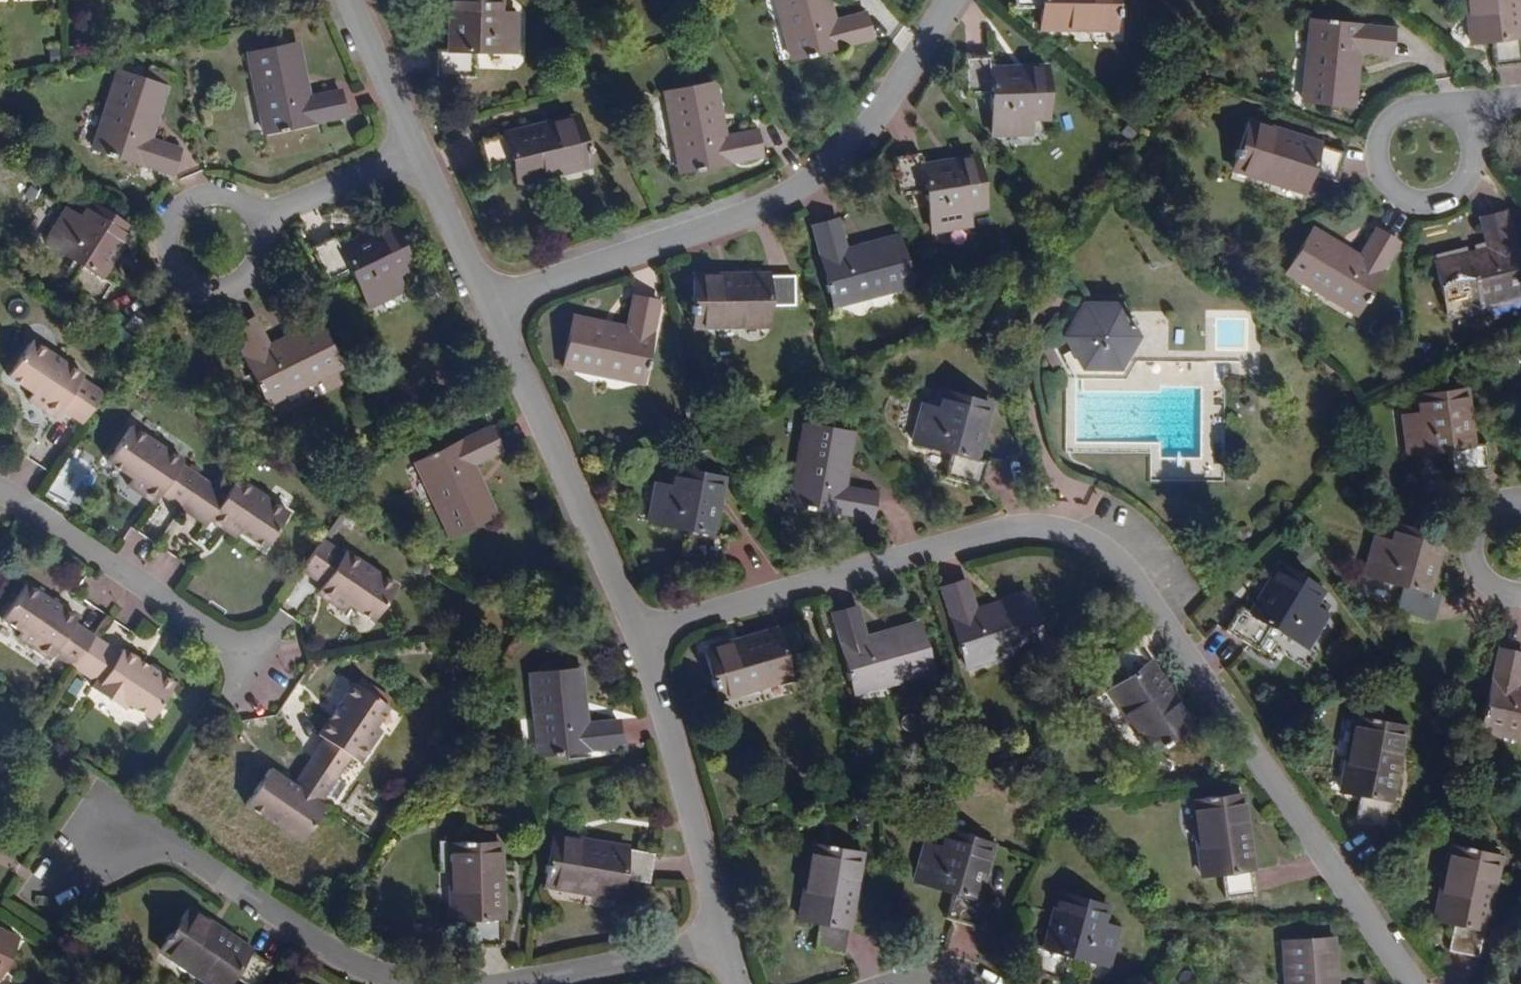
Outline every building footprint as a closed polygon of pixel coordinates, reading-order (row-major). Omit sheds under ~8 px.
[(447,51),(435,50),(435,74),(472,77),(472,52),(511,53),(513,16),(497,15),(498,0),(448,0),(447,51)] [(827,0),(773,0),(779,21),(786,21),(796,60),(871,41),(864,16),(833,24),(827,0)] [(1113,0),(1015,0),(1015,13),(1041,12),(1042,32),(1073,32),(1073,27),(1113,25),(1113,0)] [(1515,0),(1465,0),(1466,8),(1461,8),(1465,41),(1484,40),(1488,67),(1517,64),(1515,38),(1519,37),(1515,0)] [(1394,62),(1403,38),(1329,13),(1316,50),(1309,47),(1295,88),(1343,106),(1362,52),(1394,62)] [(299,50),(247,60),(255,99),(264,99),(273,138),(346,124),(341,97),(311,103),(299,50)] [(1047,113),(1044,63),(989,66),(989,55),(963,56),(964,94),(990,94),(993,130),(1029,130),(1028,114),(1047,113)] [(171,83),(122,63),(105,108),(112,112),(100,144),(169,171),(180,146),(151,134),(171,83)] [(716,135),(704,81),(655,90),(663,130),(671,129),(680,170),(758,154),(753,128),(716,135)] [(503,137),(477,144),(483,170),(510,164),(514,182),(547,175),(546,169),(586,160),(575,117),(503,133),(503,137)] [(1330,180),(1338,154),(1315,146),(1315,143),(1244,119),(1228,165),(1270,179),(1269,183),(1299,193),(1306,172),(1330,180)] [(991,205),(984,158),(928,165),(925,154),(901,157),(906,193),(931,190),(937,228),(975,223),(973,208),(991,205)] [(101,275),(129,230),(88,202),(78,217),(64,209),(45,239),(79,260),(65,282),(96,302),(109,281),(101,275)] [(1500,210),(1476,218),(1485,248),(1432,265),(1447,313),(1489,300),(1488,296),(1520,285),(1520,279),(1500,210)] [(908,287),(896,236),(843,250),(835,221),(811,227),(830,299),(865,291),(867,297),(908,287)] [(414,268),(392,223),(345,246),(339,234),(313,246),(341,302),(363,292),(370,304),(405,288),(399,276),(414,268)] [(1357,304),(1395,237),(1375,224),(1358,254),(1310,226),(1286,268),(1323,291),(1327,286),(1357,304)] [(795,305),(795,277),(768,278),(767,276),(695,277),(695,322),(736,321),(737,326),(768,326),(768,306),(795,305)] [(650,375),(665,301),(639,295),(632,327),(579,317),(570,366),(611,374),(613,369),(650,375)] [(1116,301),(1075,299),(1054,331),(1074,368),(1116,369),(1135,335),(1116,301)] [(333,361),(317,326),(267,348),(252,319),(229,330),(262,399),(297,383),(295,378),(333,361)] [(62,418),(82,432),(103,401),(82,386),(84,383),(33,349),(8,384),(34,401),(29,409),(49,421),(57,408),(64,413),(62,418)] [(1467,440),(1459,383),(1409,390),(1410,406),(1395,408),(1401,448),(1438,442),(1443,471),(1482,465),(1479,438),(1467,440)] [(990,402),(941,391),(936,410),(922,407),(914,442),(954,452),(948,478),(983,487),(999,425),(986,422),(990,402)] [(57,408),(49,421),(56,426),(62,418),(64,413),(57,408)] [(846,430),(796,424),(791,470),(797,471),(793,507),(871,516),(875,489),(841,485),(846,430)] [(498,452),(486,430),(420,464),(436,498),(432,501),(451,537),(497,513),(471,466),(498,452)] [(161,505),(180,518),(201,488),(181,474),(183,470),(132,435),(108,470),(133,487),(128,495),(147,508),(156,495),(163,500),(161,505)] [(719,531),(735,477),(689,463),(683,480),(670,476),(659,511),(695,523),(688,547),(723,557),(730,534),(719,531)] [(201,488),(180,518),(206,535),(210,530),(224,540),(228,534),(240,542),(265,559),(289,524),(238,489),(227,505),(201,488)] [(156,495),(147,508),(154,513),(161,505),(163,500),(156,495)] [(1423,590),(1439,539),(1392,523),(1387,540),(1372,536),(1362,569),(1399,582),(1391,608),(1427,620),(1435,594),(1423,590)] [(235,548),(240,542),(228,534),(224,540),(235,548)] [(321,551),(301,582),(321,596),(324,592),(332,597),(323,610),(342,623),(347,616),(372,632),(396,597),(345,562),(343,565),(321,551)] [(1322,591),(1279,565),(1250,613),(1239,607),(1224,629),(1256,650),(1268,630),(1302,651),(1324,615),(1312,608),(1322,591)] [(1043,642),(1028,595),(975,609),(965,580),(940,588),(964,661),(1000,650),(1002,656),(1043,642)] [(71,677),(93,645),(73,632),(77,627),(60,616),(57,621),(49,616),(52,610),(25,592),(0,627),(19,641),(16,647),(48,669),(52,663),(71,677)] [(315,604),(323,610),(332,597),(324,592),(321,596),(315,604)] [(57,621),(60,616),(52,610),(49,616),(57,621)] [(863,641),(854,610),(830,617),(851,687),(890,677),(892,682),(928,671),(915,625),(863,641)] [(810,652),(802,626),(775,634),(773,629),(702,649),(714,696),(754,685),(756,689),(788,679),(783,659),(810,652)] [(1145,664),(1130,643),(1106,659),(1121,681),(1104,692),(1122,719),(1126,716),(1150,751),(1191,723),(1148,661),(1145,664)] [(118,662),(93,645),(71,677),(93,691),(89,697),(122,719),(126,713),(148,728),(173,694),(146,675),(143,679),(135,674),(138,669),(121,658),(118,662)] [(1502,651),(1488,725),(1520,732),(1520,686),(1520,654),(1502,651)] [(620,746),(618,721),(586,724),(580,667),(529,672),(534,716),(539,717),(542,752),(620,746)] [(146,675),(138,669),(135,674),(143,679),(146,675)] [(321,749),(307,770),(335,790),(348,769),(357,774),(379,742),(374,736),(386,718),(351,695),(332,722),(336,725),(331,732),(328,729),(316,745),(321,749)] [(1394,798),(1407,727),(1359,718),(1350,757),(1345,756),(1339,786),(1359,791),(1355,815),(1385,822),(1390,797),(1394,798)] [(332,722),(328,729),(331,732),(336,725),(332,722)] [(335,790),(307,770),(289,796),(286,799),(281,795),(283,792),(266,780),(242,815),(298,853),(322,819),(318,816),(335,790)] [(1255,873),(1243,802),(1194,811),(1200,851),(1194,852),(1199,882),(1220,879),(1224,903),(1255,899),(1251,874),(1255,873)] [(993,842),(944,827),(939,845),(925,841),(914,876),(953,889),(945,915),(980,926),(988,900),(976,897),(993,842)] [(623,847),(549,831),(539,878),(580,888),(580,892),(611,900),(617,879),(642,884),(648,857),(622,851),(623,847)] [(497,840),(450,841),(451,883),(445,883),(446,915),(467,916),(467,942),(495,942),(495,915),(499,915),(497,840)] [(840,930),(852,857),(802,847),(795,888),(790,887),(785,919),(804,924),(800,948),(831,955),(836,930),(840,930)] [(1485,937),(1502,865),(1455,853),(1446,895),(1441,894),(1434,924),(1453,929),(1448,953),(1475,959),(1481,936),(1485,937)] [(1104,905),(1056,890),(1039,943),(1028,941),(1020,966),(1055,977),(1063,949),(1101,961),(1114,925),(1100,921),(1104,905)] [(189,913),(160,951),(192,975),(189,979),(195,983),(262,983),(267,978),(247,963),(249,960),(189,913)] [(0,932),(0,970),(15,938),(0,932)] [(1331,934),(1281,938),(1285,980),(1290,980),(1290,983),(1336,983),(1331,934)]
